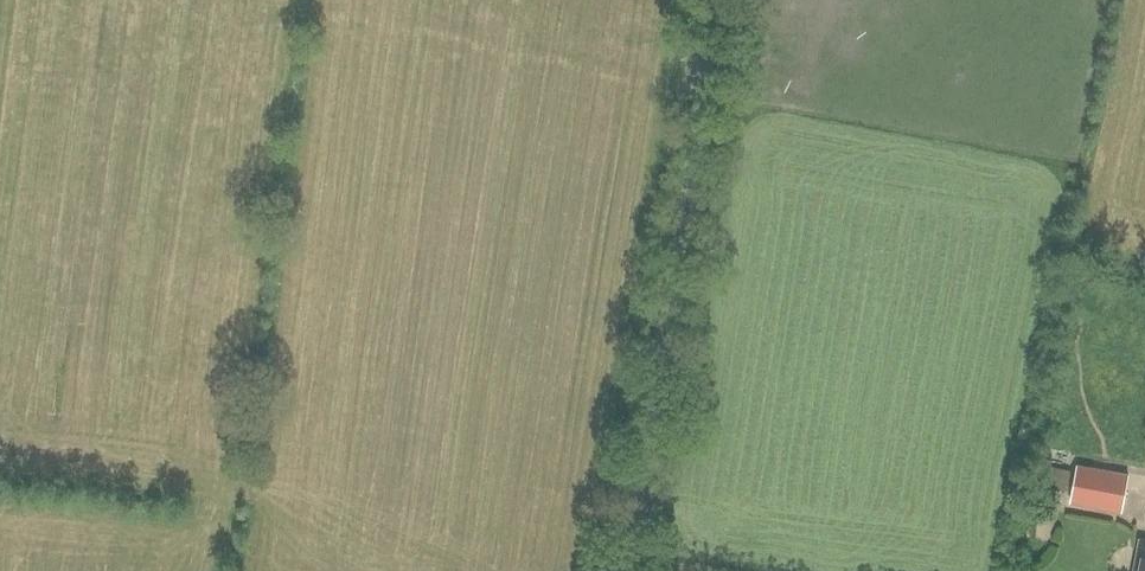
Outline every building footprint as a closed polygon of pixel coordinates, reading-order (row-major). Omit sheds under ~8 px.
[(1123,513),(1130,475),(1078,465),(1071,503),(1123,513)] [(1068,491),(1071,471),(1055,468),(1051,488),(1068,491)] [(1136,540),(1131,570),(1144,570),(1144,541),(1136,540)]
